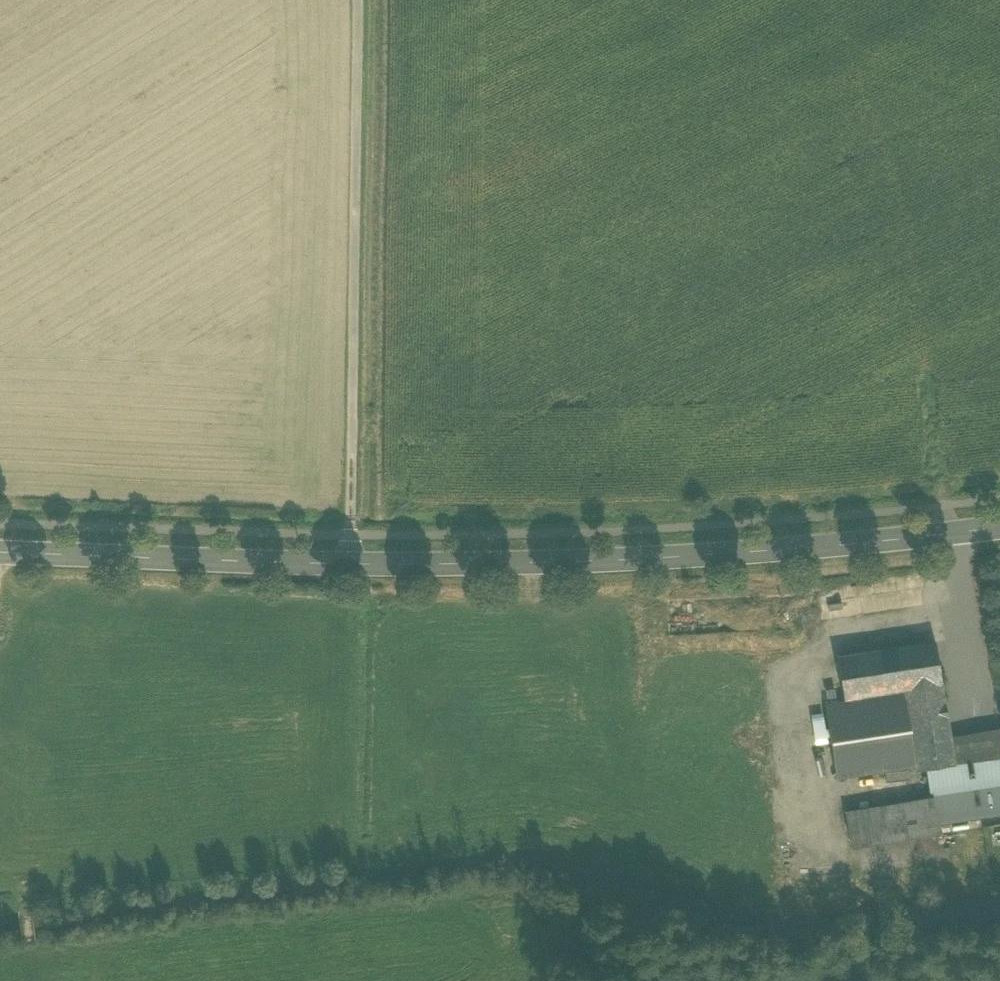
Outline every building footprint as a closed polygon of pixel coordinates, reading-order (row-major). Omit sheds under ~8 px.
[(837,658),(844,699),(894,691),(905,690),(942,684),(935,642),(837,658)] [(954,764),(949,732),(942,684),(905,690),(917,766),(917,771),(928,770),(954,765),(954,764)] [(836,778),(917,766),(905,690),(894,691),(894,695),(825,705),(836,778)] [(954,764),(999,757),(999,724),(949,732),(954,764)] [(954,764),(954,765),(928,770),(931,792),(934,792),(999,782),(999,757),(954,764)] [(938,824),(999,815),(999,782),(934,792),(934,795),(938,824)] [(934,795),(843,808),(849,847),(939,834),(938,824),(934,795)]
